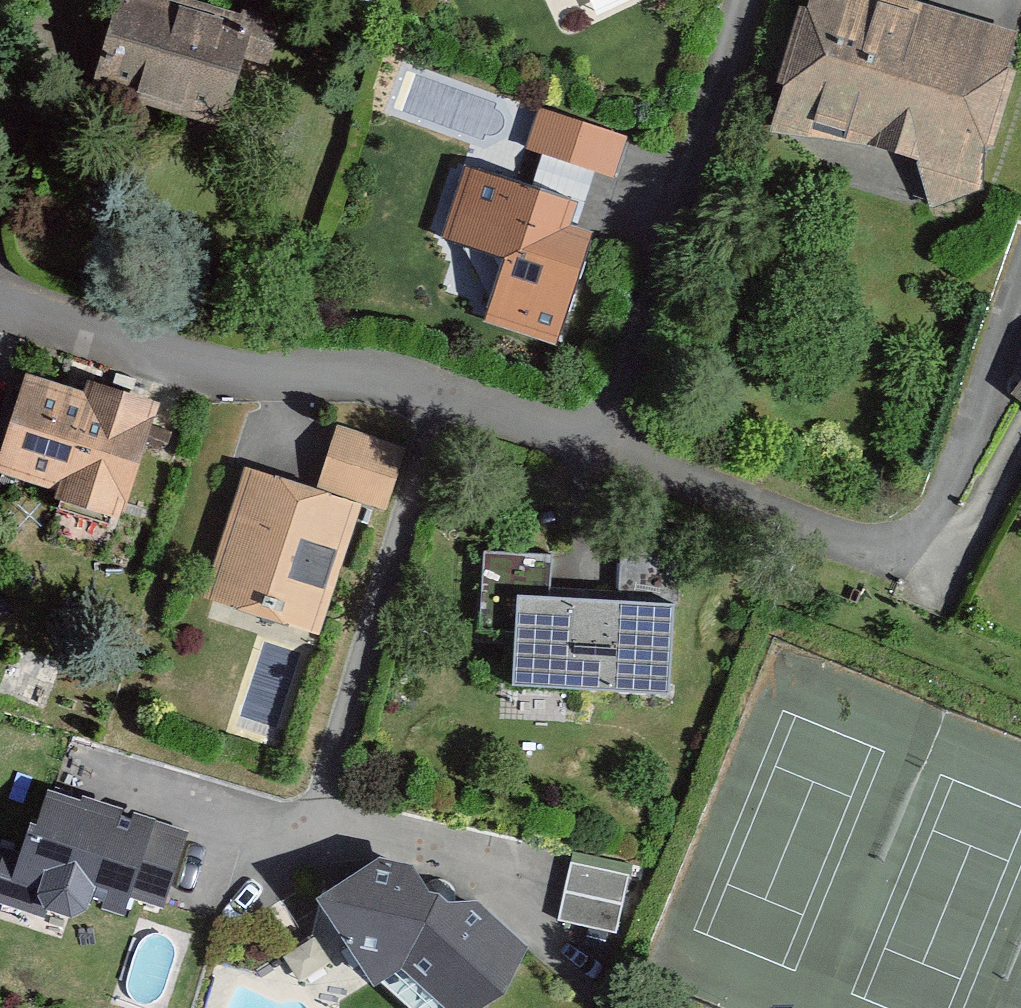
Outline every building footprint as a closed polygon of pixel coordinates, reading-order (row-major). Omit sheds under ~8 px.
[(182,0),(127,0),(98,94),(234,134),(254,66),(275,72),(287,32),(182,0)] [(917,0),(809,0),(807,7),(798,5),(776,81),(783,83),(767,134),(827,139),(868,144),(916,159),(929,208),(985,187),(984,148),(993,147),(1017,70),(1008,67),(1019,30),(917,0)] [(633,140),(542,113),(530,155),(621,182),(633,140)] [(578,204),(469,171),(447,244),(509,262),(489,329),(563,351),(598,237),(571,229),(578,204)] [(35,380),(5,477),(67,496),(64,504),(133,526),(169,409),(98,387),(94,398),(35,380)] [(1020,401),(1020,381),(1011,393),(1020,401)] [(386,510),(406,448),(337,426),(316,487),(386,510)] [(362,505),(245,467),(202,597),(319,635),(362,505)] [(511,619),(513,588),(543,590),(544,562),(490,559),(487,618),(511,619)] [(673,603),(518,594),(512,682),(668,691),(673,603)] [(38,819),(32,817),(20,852),(6,848),(0,867),(0,903),(44,918),(46,908),(51,911),(73,917),(86,911),(90,901),(102,903),(100,909),(122,916),(129,898),(164,909),(189,831),(48,788),(38,819)] [(374,986),(402,966),(446,1007),(481,1007),(504,994),(529,945),(479,899),(449,900),(441,892),(430,891),(413,864),(380,856),(317,897),(374,986)] [(572,863),(565,891),(622,904),(628,876),(572,863)] [(622,904),(565,891),(559,920),(615,932),(622,904)]
